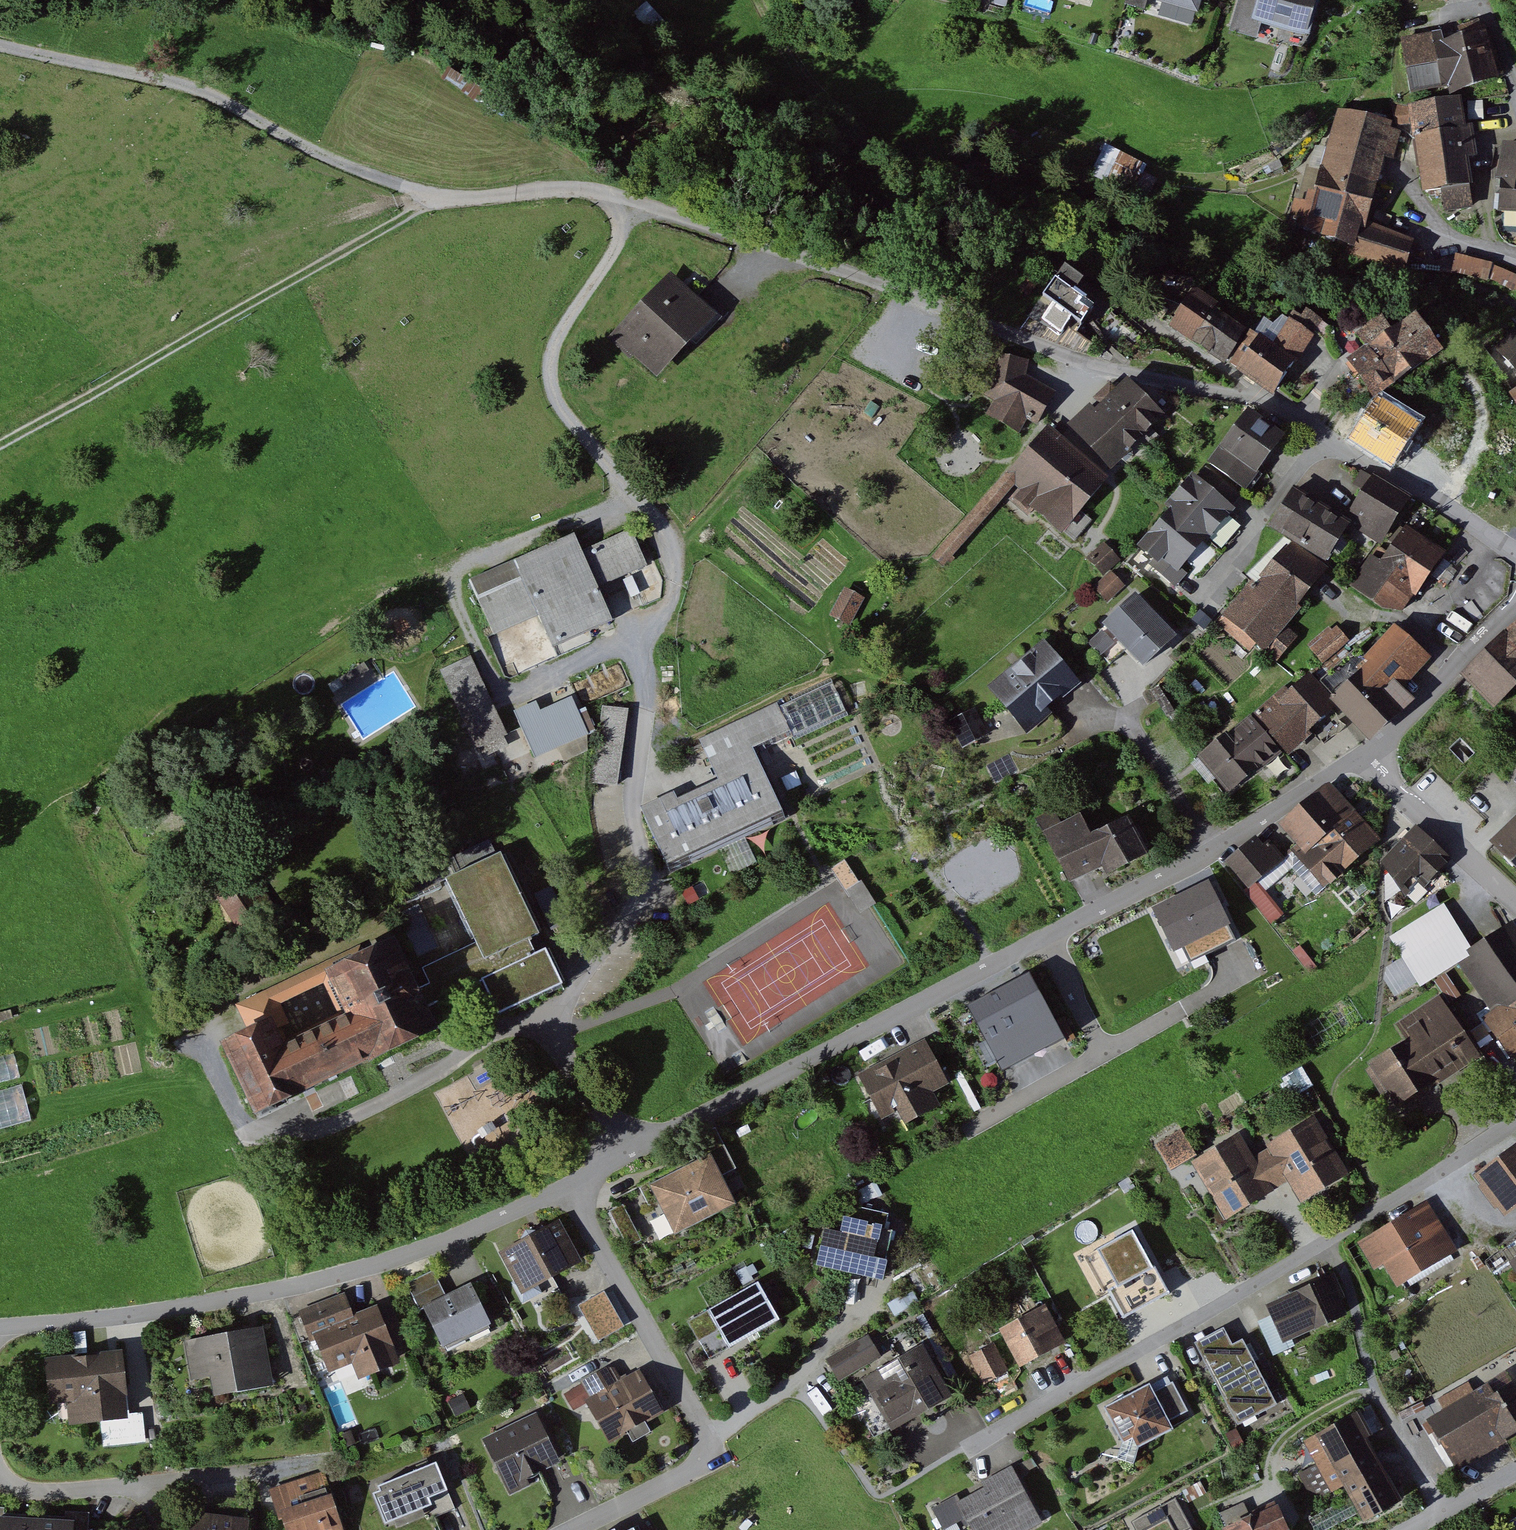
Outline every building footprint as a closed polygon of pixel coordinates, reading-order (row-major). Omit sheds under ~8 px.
[(1206,0),(1149,0),(1202,14),(1206,0)] [(1308,34),(1317,0),(1262,0),(1256,20),(1308,34)] [(664,21),(647,1),(635,12),(652,32),(664,21)] [(1490,22),(1401,41),(1413,100),(1503,81),(1490,22)] [(1418,138),(1464,131),(1459,99),(1412,105),(1418,138)] [(1393,124),(1344,110),(1307,233),(1356,247),(1364,223),(1393,124)] [(1464,131),(1418,138),(1425,191),(1441,189),(1470,185),(1471,184),(1464,131)] [(1515,209),(1515,143),(1503,140),(1496,177),(1502,177),(1498,208),(1515,209)] [(1149,166),(1106,145),(1091,173),(1134,195),(1149,166)] [(1473,205),(1470,185),(1441,189),(1444,209),(1473,205)] [(1364,223),(1356,247),(1354,256),(1405,272),(1415,239),(1364,223)] [(1459,252),(1454,270),(1515,289),(1515,269),(1459,252)] [(1032,299),(1076,331),(1090,312),(1074,301),(1086,285),(1058,265),(1032,299)] [(674,274),(612,334),(657,381),(719,321),(674,274)] [(1163,327),(1221,367),(1244,333),(1186,293),(1163,327)] [(1351,359),(1378,396),(1435,357),(1409,319),(1351,359)] [(1228,369),(1272,398),(1310,343),(1281,324),(1265,347),(1250,337),(1228,369)] [(1508,395),(1515,390),(1515,331),(1482,351),(1508,395)] [(981,398),(1034,428),(1052,397),(1021,379),(1023,366),(988,359),(981,398)] [(1126,381),(1075,429),(1114,469),(1164,422),(1126,381)] [(1398,466),(1412,442),(1422,426),(1376,399),(1353,439),(1398,466)] [(1243,421),(1207,467),(1242,494),(1278,448),(1243,421)] [(1068,527),(1107,481),(1045,429),(939,554),(947,560),(1014,482),(1068,527)] [(1199,478),(1168,515),(1207,548),(1238,511),(1199,478)] [(1381,550),(1405,513),(1367,488),(1343,526),(1381,550)] [(1269,534),(1322,567),(1344,531),(1291,498),(1269,534)] [(1207,548),(1168,515),(1136,552),(1175,586),(1207,548)] [(631,534),(587,554),(604,591),(648,571),(631,534)] [(1398,534),(1352,598),(1377,616),(1396,619),(1409,602),(1412,604),(1442,564),(1439,562),(1398,534)] [(580,538),(525,563),(563,646),(618,621),(604,591),(587,554),(580,538)] [(1120,561),(1105,543),(1088,558),(1103,576),(1120,561)] [(1279,551),(1219,625),(1258,656),(1318,582),(1279,551)] [(847,586),(830,617),(851,628),(867,597),(847,586)] [(1143,666),(1177,635),(1138,592),(1104,624),(1143,666)] [(1339,625),(1312,647),(1323,661),(1350,640),(1339,625)] [(1490,709),(1515,683),(1515,625),(1461,681),(1490,709)] [(1390,633),(1325,700),(1362,736),(1385,712),(1379,706),(1421,663),(1390,633)] [(1040,644),(982,687),(1012,727),(1069,684),(1040,644)] [(513,737),(477,658),(448,672),(484,751),(513,737)] [(1298,678),(1245,719),(1274,755),(1326,714),(1298,678)] [(647,815),(673,872),(785,820),(753,750),(841,709),(829,683),(703,740),(722,781),(647,815)] [(573,698),(521,722),(537,758),(589,734),(573,698)] [(626,784),(626,705),(601,705),(601,784),(626,784)] [(1197,758),(1225,793),(1274,755),(1245,719),(1197,758)] [(1294,852),(1323,886),(1380,840),(1335,786),(1285,826),(1301,846),(1294,852)] [(1035,826),(1062,885),(1131,854),(1117,823),(1085,837),(1072,809),(1035,826)] [(1515,865),(1515,819),(1493,841),(1515,865)] [(1385,869),(1406,893),(1443,860),(1422,836),(1385,869)] [(1228,861),(1248,886),(1282,858),(1269,842),(1262,847),(1256,839),(1228,861)] [(477,970),(484,985),(539,959),(533,945),(546,939),(509,859),(448,887),(475,946),(413,974),(422,995),(477,970)] [(1241,941),(1208,873),(1146,903),(1178,971),(1241,941)] [(1419,984),(1457,962),(1471,954),(1444,907),(1392,937),(1419,984)] [(1515,1050),(1515,933),(1514,929),(1471,954),(1457,962),(1486,1013),(1475,1019),(1499,1060),(1515,1050)] [(252,1032),(228,1043),(262,1116),(440,1034),(422,995),(413,974),(395,936),(240,1007),(252,1032)] [(539,959),(484,985),(499,1017),(566,987),(551,954),(539,959)] [(1065,1040),(1029,972),(966,1008),(1001,1074),(1065,1040)] [(1446,973),(1437,978),(1450,1001),(1460,995),(1446,973)] [(1363,1063),(1388,1105),(1471,1058),(1438,1002),(1397,1026),(1405,1039),(1363,1063)] [(931,1042),(861,1077),(883,1121),(911,1106),(919,1121),(943,1109),(935,1094),(953,1085),(931,1042)] [(0,1054),(0,1083),(19,1078),(12,1051),(0,1054)] [(31,1121),(21,1085),(0,1091),(0,1129),(31,1121)] [(1308,1125),(1263,1151),(1294,1204),(1339,1178),(1308,1125)] [(1183,1127),(1157,1142),(1173,1170),(1199,1155),(1183,1127)] [(1235,1141),(1189,1167),(1220,1221),(1283,1184),(1263,1151),(1246,1161),(1235,1141)] [(1515,1201),(1515,1146),(1515,1144),(1469,1180),(1496,1216),(1515,1201)] [(724,1159),(664,1188),(689,1237),(748,1207),(724,1159)] [(1363,1243),(1387,1285),(1449,1249),(1425,1207),(1363,1243)] [(667,1213),(655,1218),(662,1237),(674,1232),(667,1213)] [(836,1230),(830,1263),(885,1272),(892,1225),(857,1219),(854,1234),(836,1230)] [(567,1225),(504,1257),(525,1298),(588,1267),(567,1225)] [(1189,1230),(1107,1274),(1128,1315),(1169,1293),(1171,1298),(1213,1276),(1189,1230)] [(1504,1268),(1515,1286),(1515,1260),(1504,1268)] [(409,1282),(421,1305),(446,1293),(434,1269),(409,1282)] [(1317,1282),(1256,1313),(1274,1347),(1334,1316),(1317,1282)] [(774,1283),(719,1314),(740,1351),(794,1320),(774,1283)] [(479,1290),(426,1315),(443,1351),(496,1326),(479,1290)] [(305,1314),(330,1374),(361,1361),(369,1380),(409,1363),(386,1308),(361,1319),(350,1295),(305,1314)] [(991,1330),(1011,1370),(1056,1348),(1035,1307),(991,1330)] [(1190,1348),(1229,1424),(1270,1403),(1231,1327),(1190,1348)] [(267,1331),(185,1344),(191,1382),(224,1377),(227,1398),(276,1390),(267,1331)] [(863,1340),(830,1357),(843,1380),(875,1362),(863,1340)] [(979,1386),(1004,1374),(988,1341),(963,1354),(979,1386)] [(933,1343),(868,1381),(900,1435),(965,1397),(933,1343)] [(135,1353),(54,1363),(59,1403),(77,1400),(79,1421),(142,1413),(135,1353)] [(583,1385),(614,1441),(669,1411),(648,1371),(626,1383),(617,1366),(583,1385)] [(1138,1386),(1095,1408),(1118,1454),(1161,1432),(1138,1386)] [(1479,1390),(1419,1425),(1447,1473),(1507,1438),(1479,1390)] [(546,1410),(484,1441),(506,1487),(569,1456),(546,1410)] [(1351,1520),(1388,1501),(1348,1422),(1291,1451),(1316,1500),(1335,1490),(1351,1520)] [(437,1461),(377,1488),(394,1526),(454,1499),(437,1461)] [(1038,1526),(1010,1471),(941,1506),(953,1529),(978,1516),(985,1529),(1030,1529),(1038,1526)] [(280,1487),(294,1529),(342,1529),(324,1473),(280,1487)] [(201,1529),(262,1529),(263,1523),(204,1513),(201,1529)] [(1268,1513),(1229,1529),(1275,1529),(1268,1513)] [(0,1516),(0,1529),(79,1529),(80,1520),(0,1516)] [(1144,1529),(1177,1529),(1171,1518),(1144,1529)]
